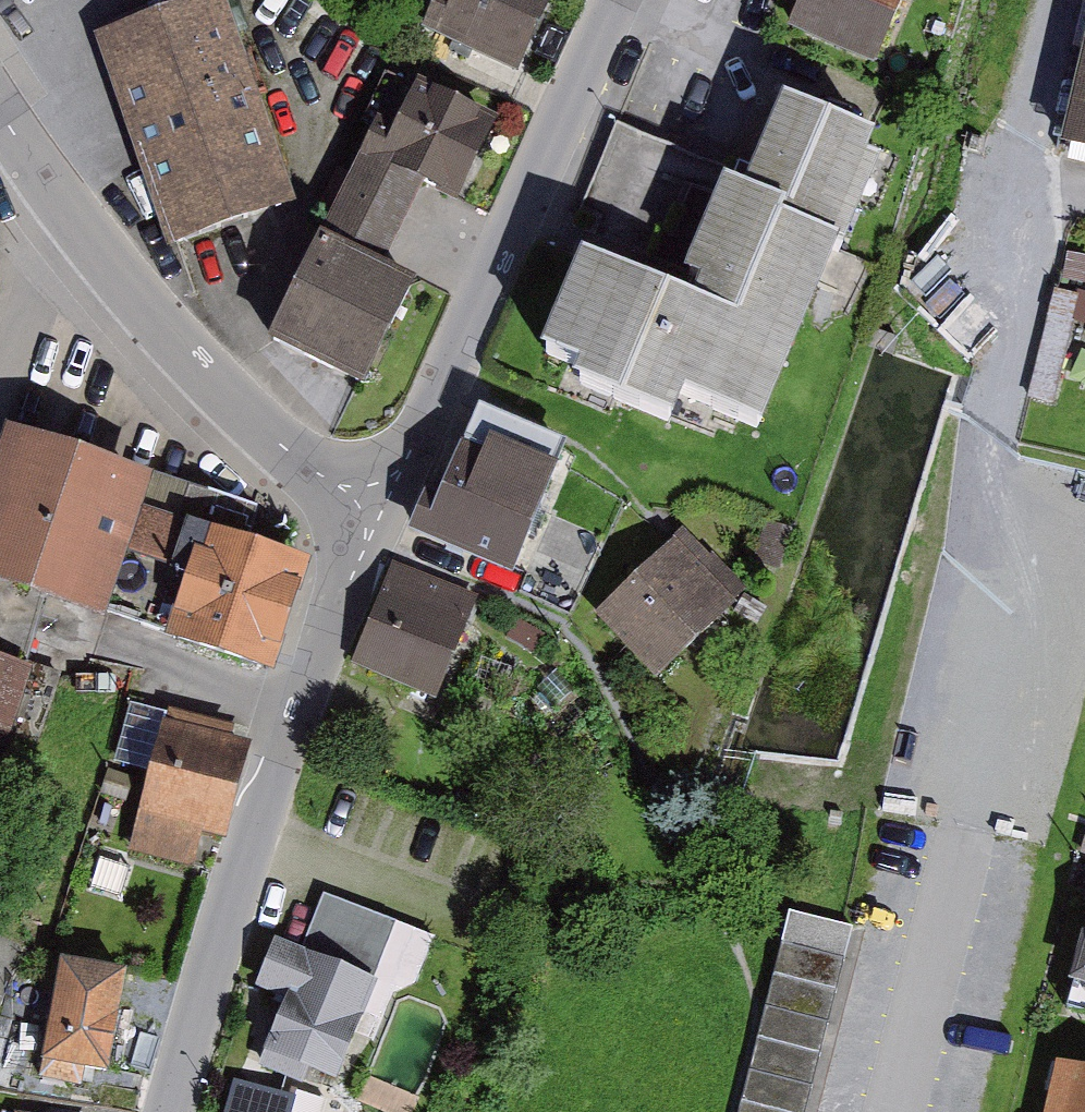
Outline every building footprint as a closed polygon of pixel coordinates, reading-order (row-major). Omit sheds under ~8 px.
[(422,21),(518,67),(550,0),(432,0),(422,21)] [(788,21),(875,59),(901,0),(798,0),(788,21)] [(291,204),(221,4),(108,44),(178,243),(291,204)] [(1064,136),(1084,142),(1084,53),(1064,136)] [(499,112),(419,72),(397,116),(380,108),(322,225),(385,255),(424,177),(458,194),(499,112)] [(783,86),(746,173),(792,193),(789,200),(848,224),(878,151),(866,146),(875,124),(783,86)] [(746,173),(720,162),(676,266),(695,273),(691,281),(642,261),(690,146),(618,117),(570,233),(589,241),(551,332),(583,345),(575,365),(671,405),(688,383),(768,417),(848,224),(789,200),(792,193),(746,173)] [(385,255),(322,225),(271,332),(366,377),(417,271),(385,255)] [(1066,250),(1061,275),(1084,280),(1084,254),(1066,250)] [(1054,289),(1028,395),(1052,401),(1078,295),(1054,289)] [(478,399),(464,431),(555,468),(569,434),(478,399)] [(247,532),(256,504),(6,425),(0,443),(0,580),(278,668),(314,554),(247,532)] [(555,468),(464,431),(440,487),(428,482),(410,525),(514,568),(555,468)] [(765,520),(754,560),(781,567),(791,527),(765,520)] [(710,556),(683,528),(600,607),(659,669),(745,587),(712,553),(710,556)] [(477,597),(393,562),(354,659),(438,693),(477,597)] [(516,617),(506,635),(535,652),(545,634),(516,617)] [(32,665),(0,654),(0,761),(32,665)] [(120,761),(147,769),(166,709),(139,701),(120,761)] [(247,744),(167,722),(131,854),(192,871),(202,833),(221,838),(247,744)] [(324,892),(302,949),(375,978),(397,921),(324,892)] [(782,914),(732,1111),(807,1111),(852,931),(782,914)] [(1084,923),(1069,973),(1084,978),(1084,923)] [(302,949),(275,938),(257,983),(285,995),(257,1062),(302,1081),(309,1065),(336,1076),(375,978),(302,949)] [(126,967),(62,955),(40,1074),(81,1082),(85,1066),(106,1070),(126,967)] [(1066,1070),(1056,1111),(1084,1111),(1084,1074),(1066,1070)] [(225,1111),(289,1111),(294,1096),(233,1080),(225,1111)]
